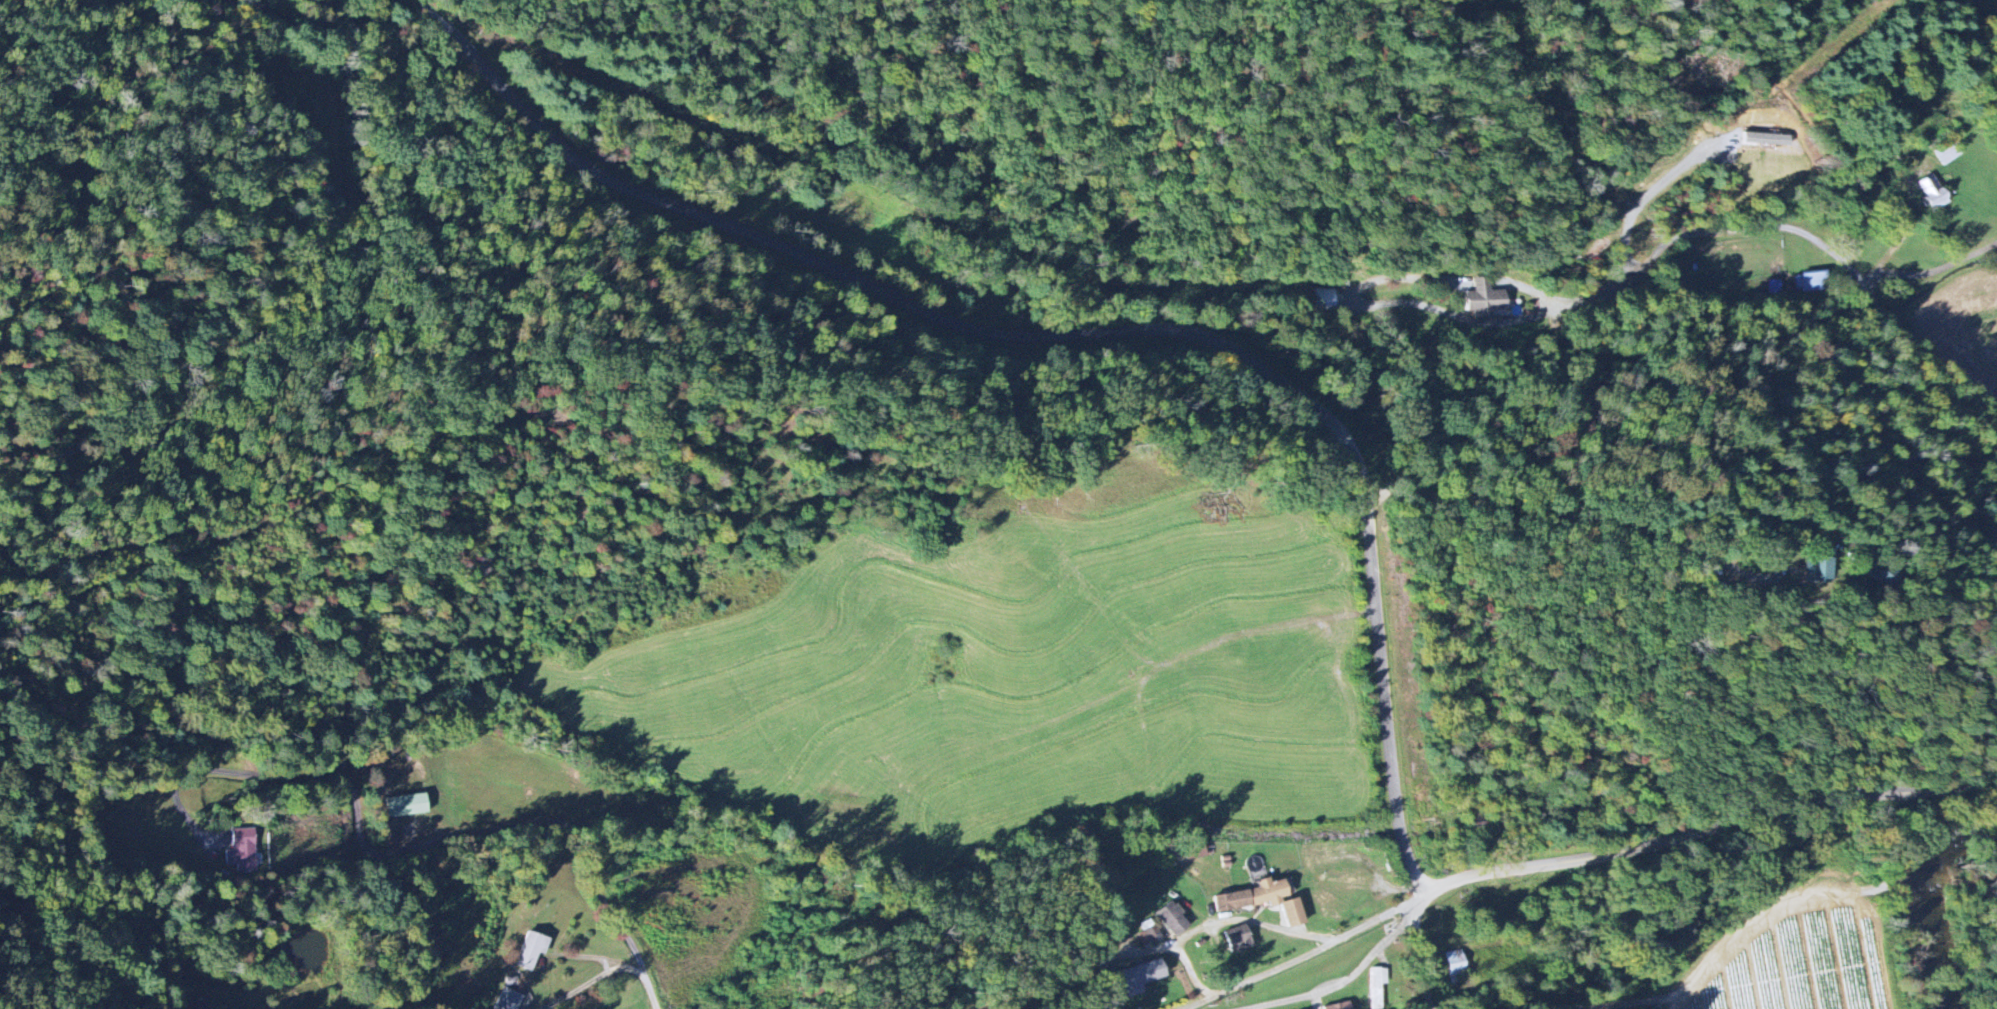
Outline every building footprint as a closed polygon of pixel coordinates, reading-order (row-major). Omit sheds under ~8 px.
[(1942,166),(1960,154),(1951,140),(1933,151),(1942,166)] [(1931,211),(1948,203),(1934,174),(1917,182),(1931,211)] [(1827,289),(1826,272),(1794,273),(1795,291),(1827,289)] [(1505,290),(1488,291),(1487,277),(1473,278),(1474,292),(1465,292),(1466,312),(1475,311),(1476,319),(1490,318),(1490,311),(1506,310),(1505,290)] [(1333,289),(1311,289),(1311,309),(1333,310),(1333,289)] [(1830,580),(1831,563),(1814,562),(1813,579),(1830,580)] [(428,812),(425,793),(385,799),(388,818),(428,812)] [(255,854),(253,828),(231,830),(232,850),(225,851),(226,866),(236,865),(237,872),(258,870),(257,854),(255,854)] [(1218,913),(1269,903),(1270,907),(1283,905),(1287,927),(1305,924),(1300,896),(1290,898),(1286,880),(1272,883),(1271,876),(1258,879),(1259,887),(1214,896),(1218,913)] [(1154,916),(1178,937),(1189,924),(1165,903),(1154,916)] [(1231,953),(1253,946),(1246,924),(1224,931),(1231,953)] [(516,967),(533,971),(537,953),(546,955),(550,937),(525,931),(516,967)] [(1167,978),(1162,960),(1119,971),(1123,989),(1167,978)] [(1387,984),(1387,968),(1370,969),(1371,1008),(1382,1008),(1381,984),(1387,984)] [(522,994),(502,988),(496,1008),(517,1008),(522,994)] [(1350,1001),(1324,1007),(1324,1008),(1352,1008),(1350,1001)]
